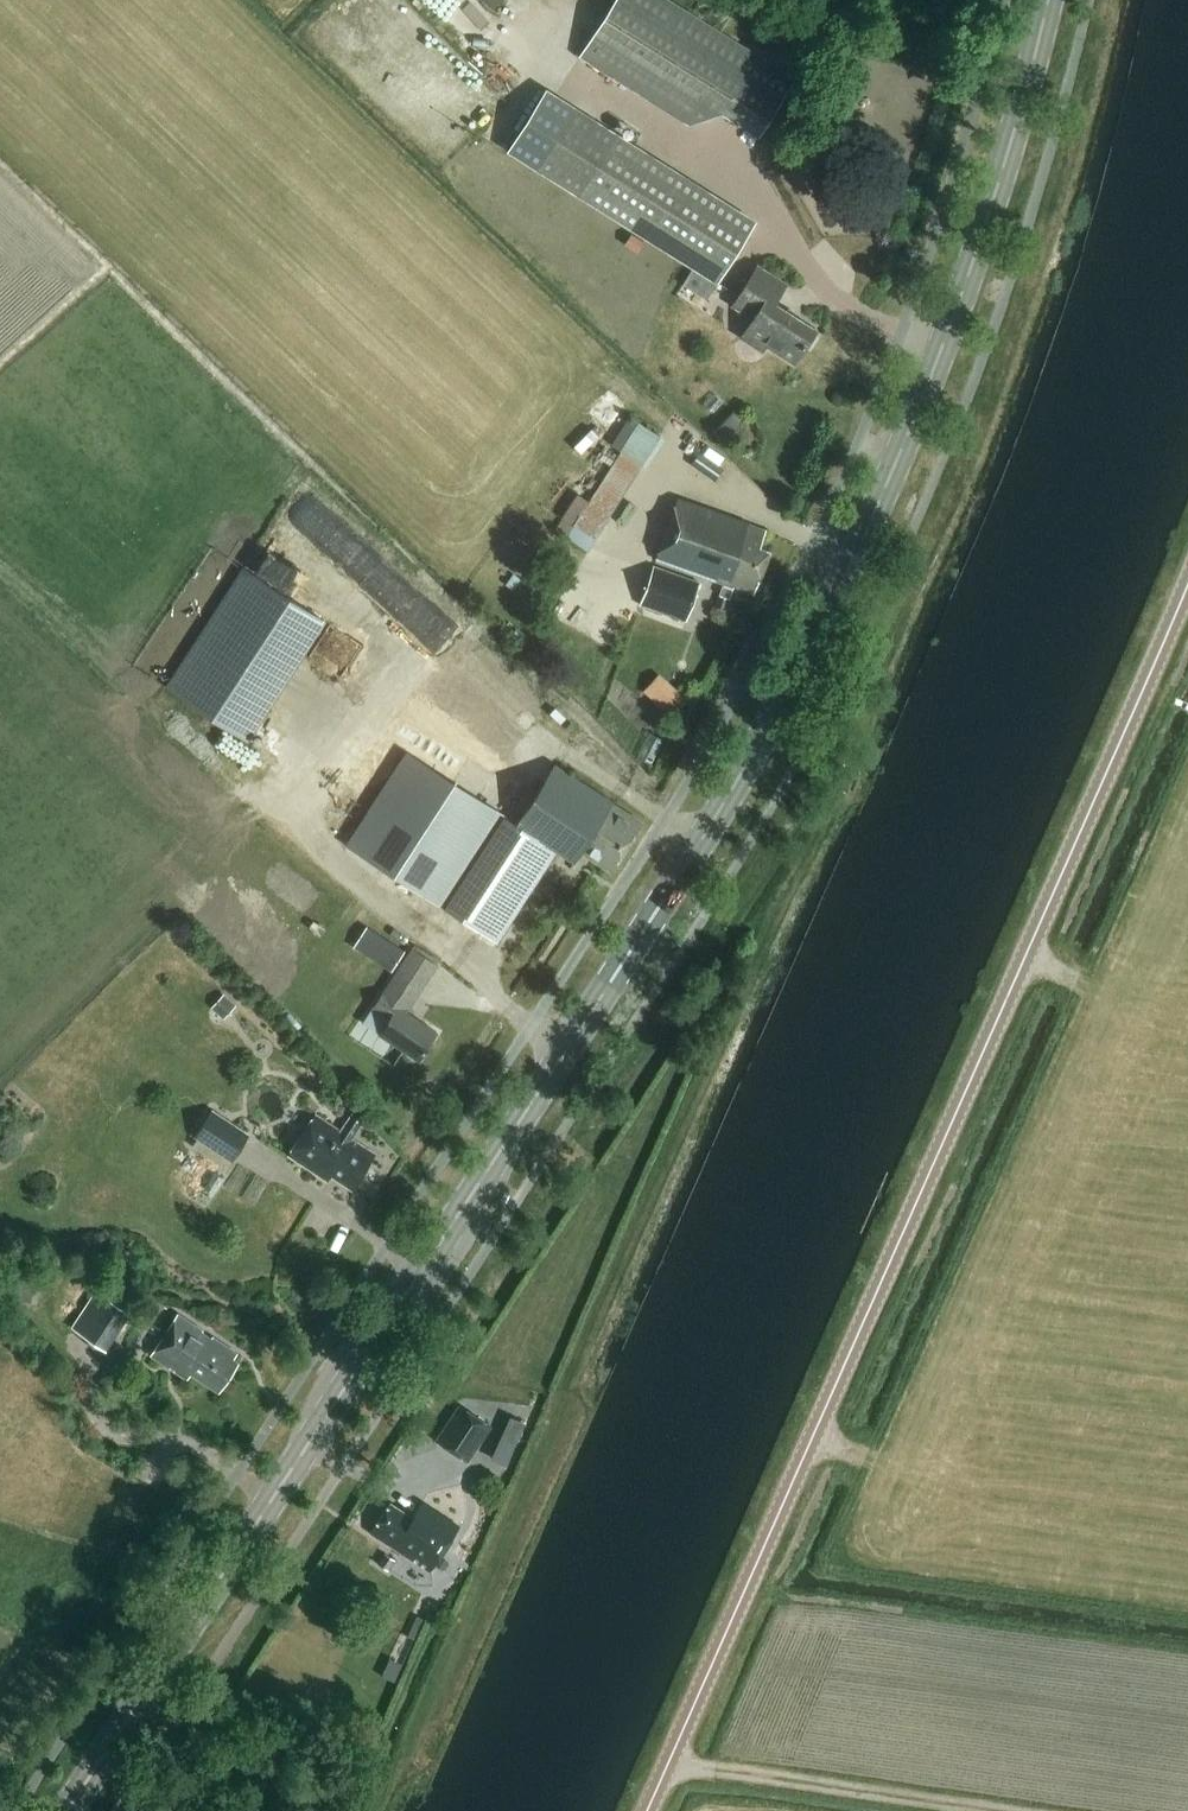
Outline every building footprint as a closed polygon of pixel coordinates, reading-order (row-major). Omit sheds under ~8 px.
[(795,80),(669,0),(616,0),(581,56),(691,124),(723,111),(761,135),(795,80)] [(718,282),(757,222),(575,107),(537,168),(718,282)] [(810,347),(817,336),(813,334),(816,329),(775,303),(787,284),(759,266),(733,306),(754,319),(742,338),(763,351),(766,345),(795,363),(806,345),(810,347)] [(715,432),(725,440),(743,418),(733,410),(715,432)] [(554,532),(588,554),(661,440),(629,419),(611,447),(621,453),(574,527),(562,519),(554,532)] [(700,454),(691,466),(715,483),(724,470),(700,454)] [(725,608),(732,588),(753,596),(769,553),(761,549),(768,531),(681,498),(657,560),(723,585),(715,605),(725,608)] [(317,540),(356,581),(384,554),(344,513),(317,540)] [(250,741),(327,620),(241,565),(164,687),(250,741)] [(653,565),(640,605),(684,621),(698,581),(653,565)] [(688,698),(669,682),(656,697),(675,713),(688,698)] [(507,817),(480,799),(407,752),(348,843),(449,908),(501,942),(561,850),(578,861),(583,852),(610,870),(642,821),(557,766),(514,834),(501,826),(507,817)] [(386,938),(373,958),(392,970),(405,950),(386,938)] [(378,1000),(394,1011),(380,1033),(420,1059),(438,1032),(407,1012),(438,965),(412,948),(378,1000)] [(236,1003),(224,993),(212,1006),(224,1017),(236,1003)] [(250,1133),(213,1109),(195,1135),(198,1137),(193,1145),(224,1165),(229,1158),(232,1160),(250,1133)] [(354,1189),(376,1154),(351,1138),(362,1120),(352,1113),(341,1131),(314,1114),(288,1157),(319,1176),(323,1170),(354,1189)] [(106,1295),(97,1289),(72,1326),(108,1349),(132,1311),(128,1308),(133,1299),(113,1285),(106,1295)] [(234,1363),(239,1355),(181,1317),(155,1358),(178,1373),(182,1367),(220,1392),(237,1365),(234,1363)] [(461,1405),(437,1440),(468,1461),(491,1426),(461,1405)] [(512,1465),(522,1444),(507,1436),(497,1458),(512,1465)] [(430,1569),(459,1526),(423,1503),(413,1517),(391,1503),(372,1531),(430,1569)] [(385,1552),(378,1563),(389,1569),(396,1558),(385,1552)]
